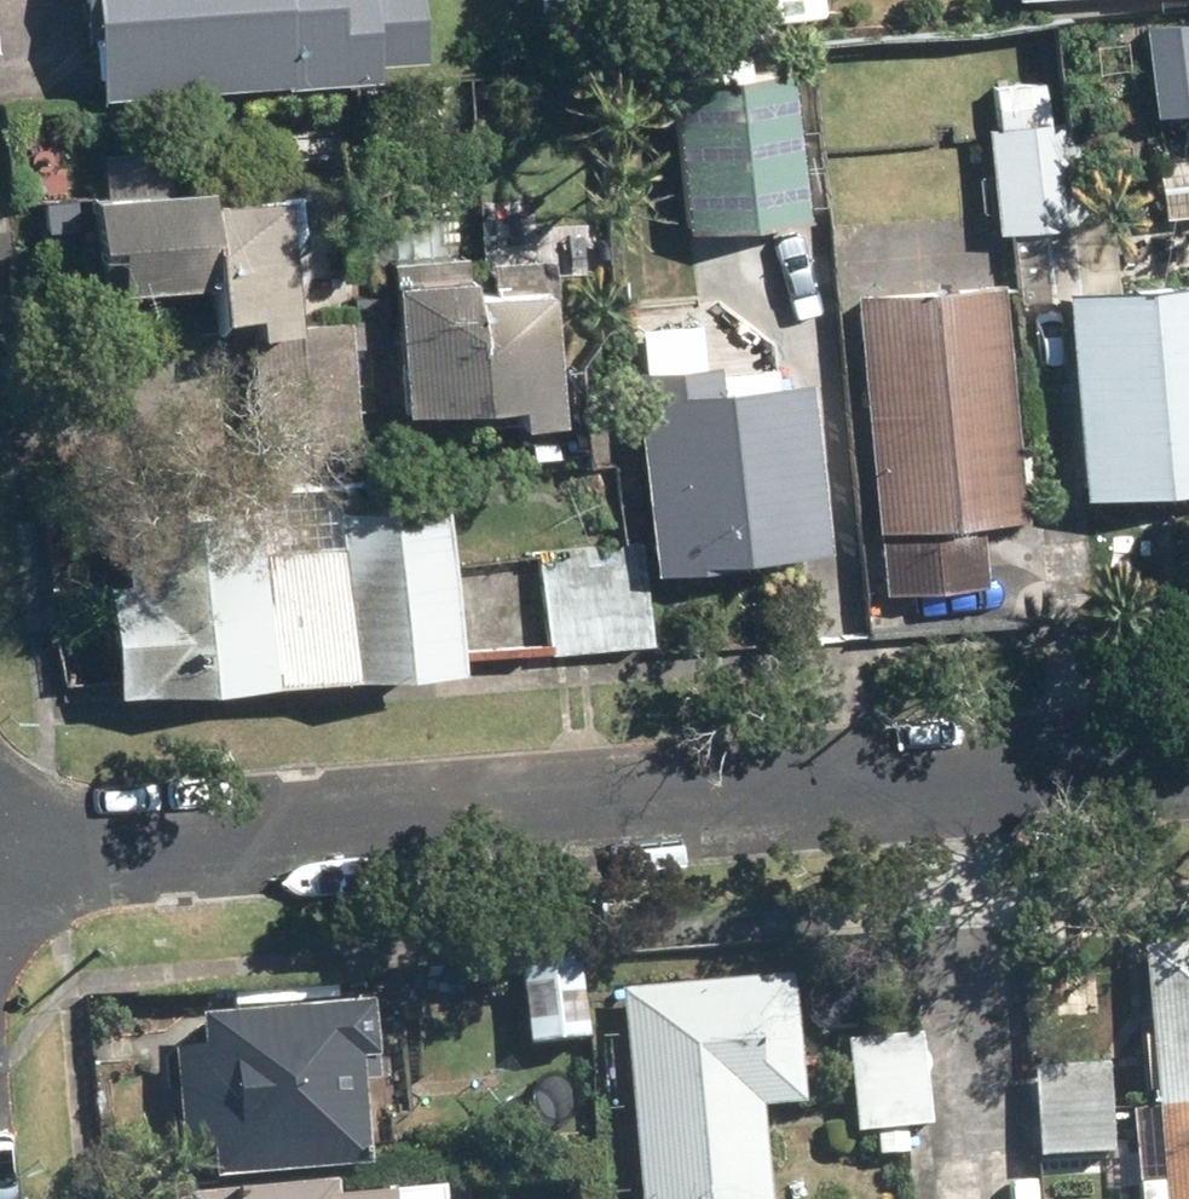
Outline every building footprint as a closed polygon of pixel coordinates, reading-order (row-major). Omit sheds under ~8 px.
[(98,81),(416,55),(412,0),(91,0),(98,81)] [(1151,113),(1188,110),(1188,16),(1143,20),(1151,113)] [(658,77),(675,226),(795,213),(778,64),(658,77)] [(975,126),(983,230),(1070,224),(1062,120),(975,126)] [(103,193),(108,280),(230,272),(232,307),(300,302),(292,181),(103,193)] [(400,277),(412,409),(566,395),(556,287),(487,293),(485,269),(400,277)] [(1066,488),(1188,479),(1188,281),(1051,291),(1066,488)] [(835,301),(861,598),(965,589),(959,527),(1004,523),(984,288),(835,301)] [(163,410),(167,478),(364,466),(355,319),(299,323),(304,401),(163,410)] [(620,365),(636,561),(810,547),(796,377),(706,385),(704,358),(620,365)] [(104,588),(111,682),(451,657),(439,498),(335,506),(338,543),(238,550),(235,506),(127,514),(133,585),(104,588)] [(516,549),(525,648),(626,639),(617,540),(516,549)] [(1159,1198),(1188,1198),(1188,941),(1140,945),(1159,1198)] [(506,959),(512,1044),(570,1040),(564,955),(506,959)] [(640,1198),(773,1198),(766,1105),(808,1102),(798,971),(623,985),(640,1198)] [(204,1152),(207,1184),(358,1171),(351,1087),(369,1085),(362,1001),(193,1015),(196,1044),(163,1047),(172,1154),(204,1152)] [(850,1023),(858,1134),(931,1128),(923,1017),(850,1023)] [(1032,1069),(1037,1160),(1115,1156),(1110,1065),(1032,1069)] [(419,1183),(234,1198),(421,1198),(419,1183)]
